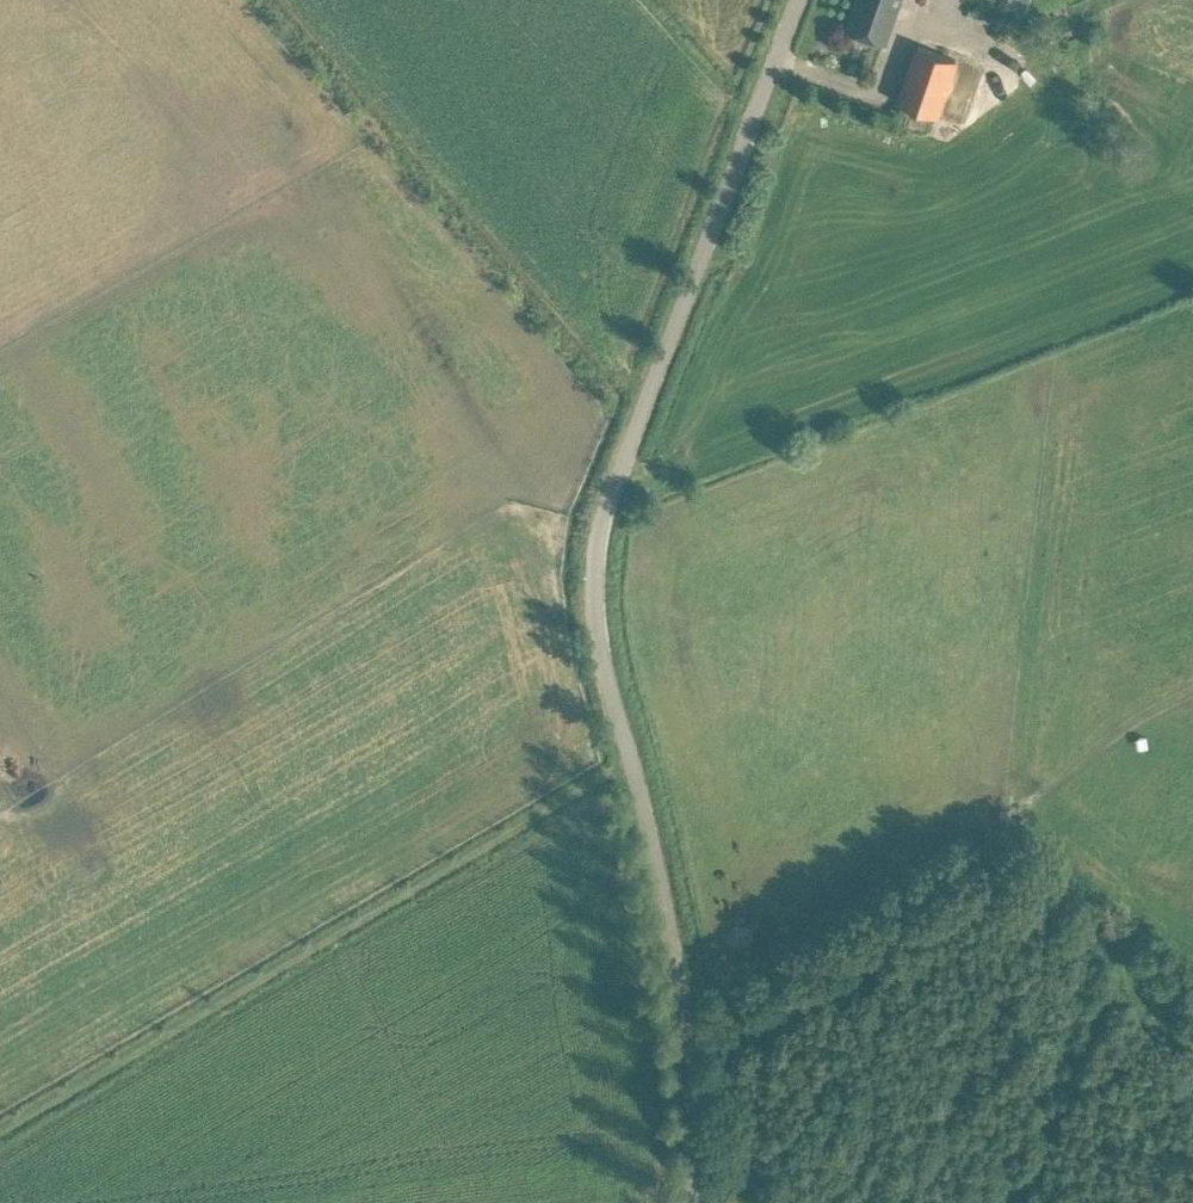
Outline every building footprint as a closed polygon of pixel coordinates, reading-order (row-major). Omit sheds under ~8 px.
[(848,29),(870,36),(886,42),(901,0),(857,0),(848,29)] [(899,101),(961,122),(980,66),(918,45),(899,101)]
